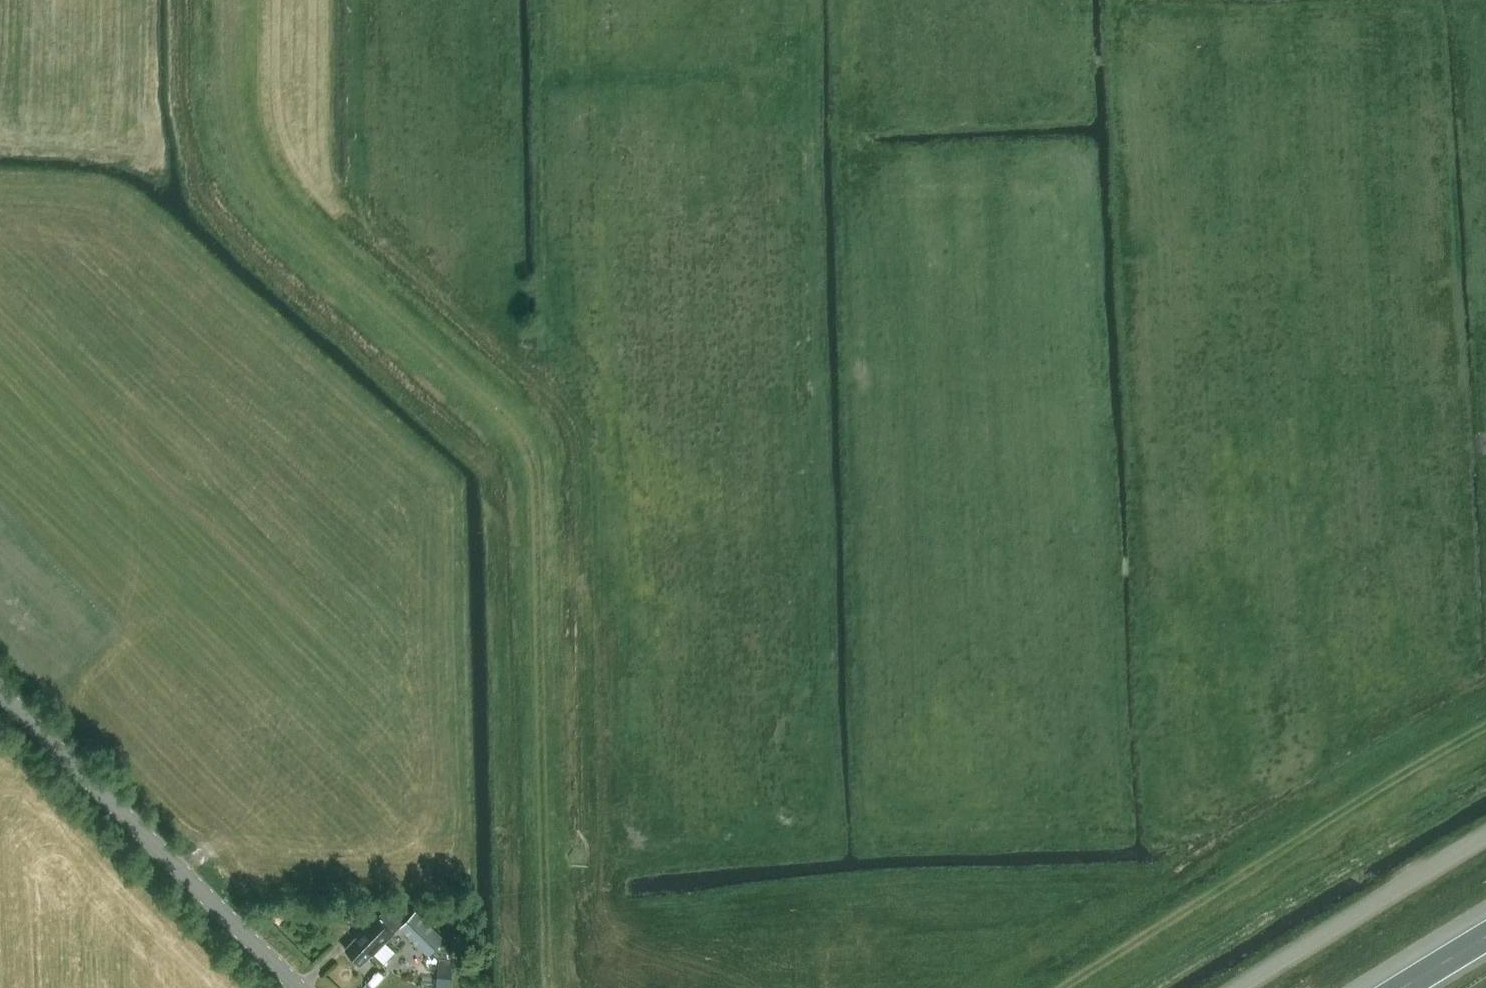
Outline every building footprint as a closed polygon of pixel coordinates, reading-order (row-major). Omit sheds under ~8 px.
[(12,591),(0,579),(0,602),(12,591)] [(377,916),(376,915),(357,933),(359,934),(345,949),(361,963),(371,953),(374,955),(400,926),(431,953),(446,936),(415,909),(407,918),(395,907),(388,914),(383,910),(377,916)] [(453,960),(438,959),(435,987),(450,987),(453,960)]
